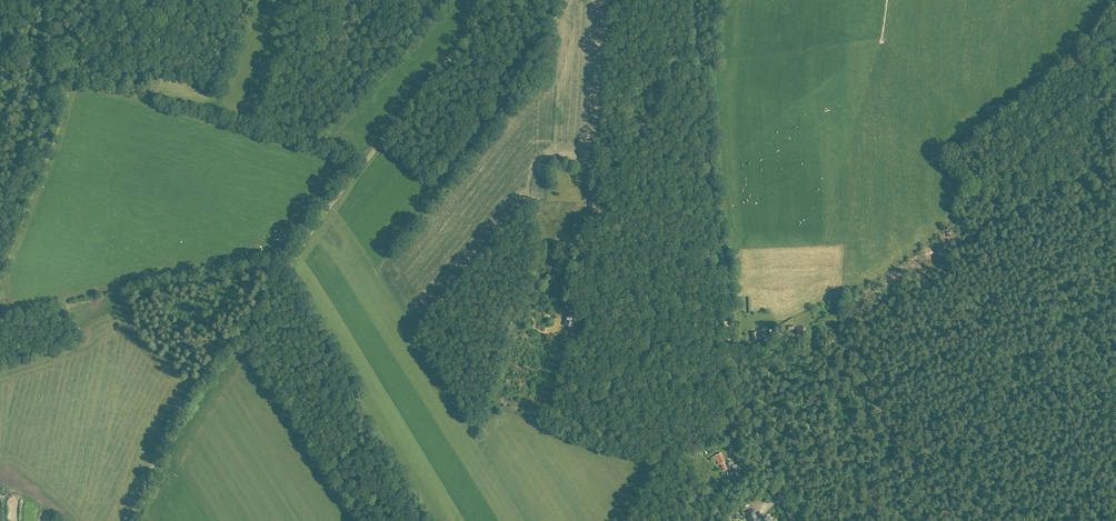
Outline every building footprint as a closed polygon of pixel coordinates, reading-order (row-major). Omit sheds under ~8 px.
[(587,214),(598,216),(599,212),(595,211),(597,202),(590,201),(587,214)] [(575,316),(567,315),(565,325),(572,327),(575,316)] [(763,330),(756,332),(755,331),(751,332),(752,338),(751,338),(751,341),(759,340),(758,337),(764,335),(763,330)] [(731,462),(727,464),(733,479),(737,478),(737,477),(740,476),(737,469),(740,468),(738,464),(733,466),(731,462)] [(746,512),(750,520),(757,520),(760,520),(761,520),(771,520),(770,518),(769,519),(768,516),(766,517),(766,516),(765,516),(763,517),(762,515),(759,517),(760,517),(756,519),(753,510),(746,512)]
